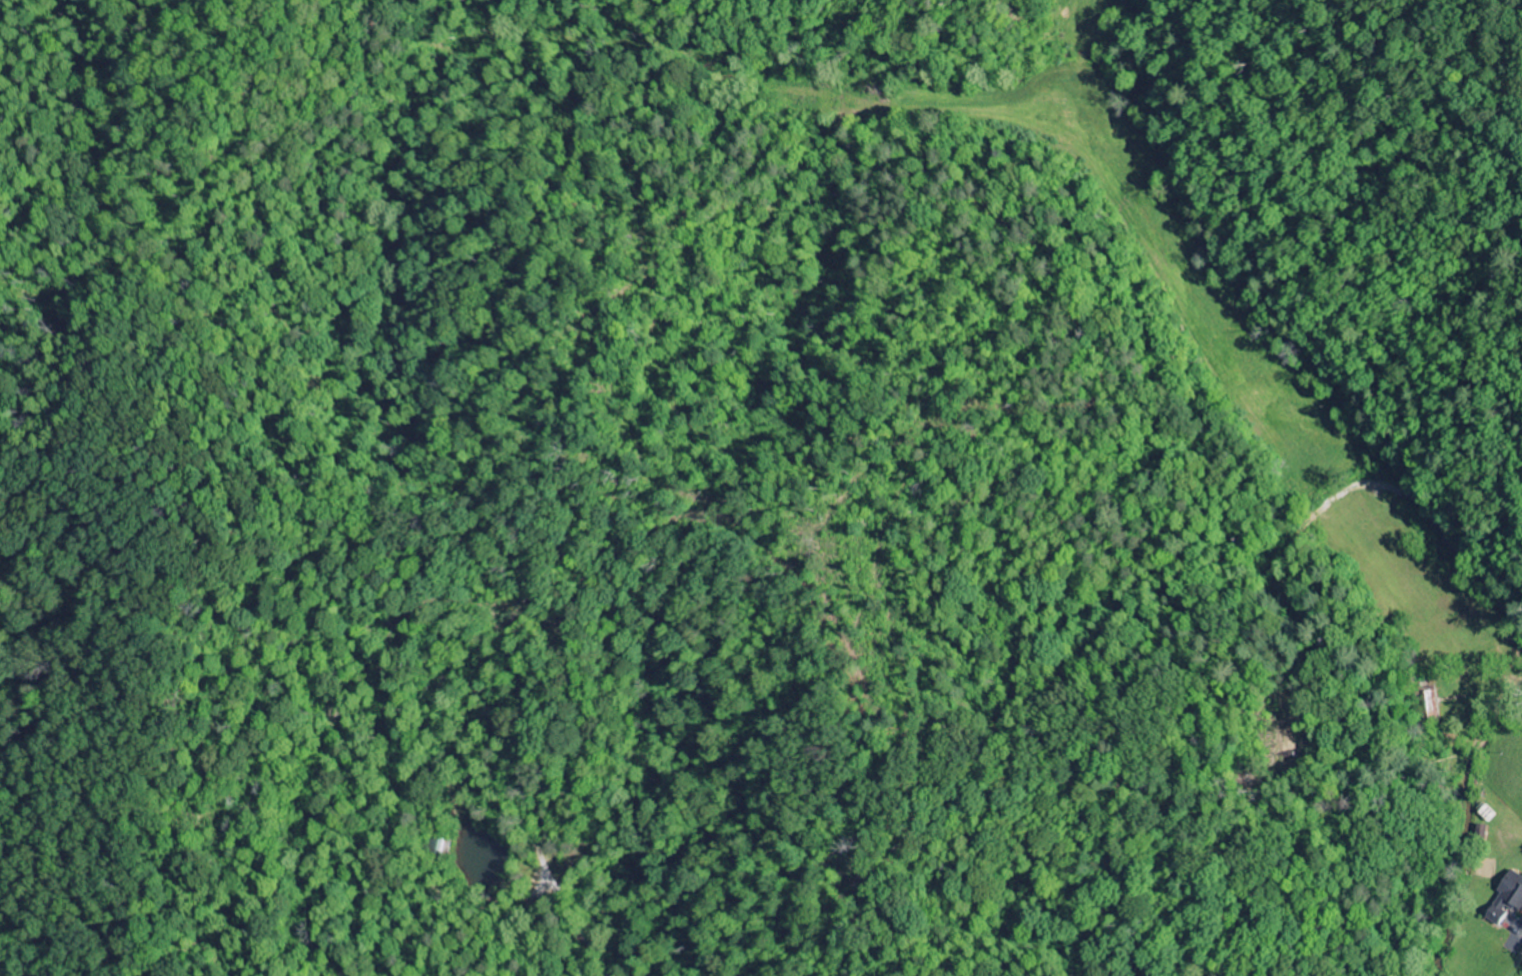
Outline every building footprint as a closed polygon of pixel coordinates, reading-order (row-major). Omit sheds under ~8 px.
[(1521,907),(1521,879),(1508,868),(1492,889),(1498,894),(1481,916),(1493,925),(1507,907),(1517,914),(1521,907)]
